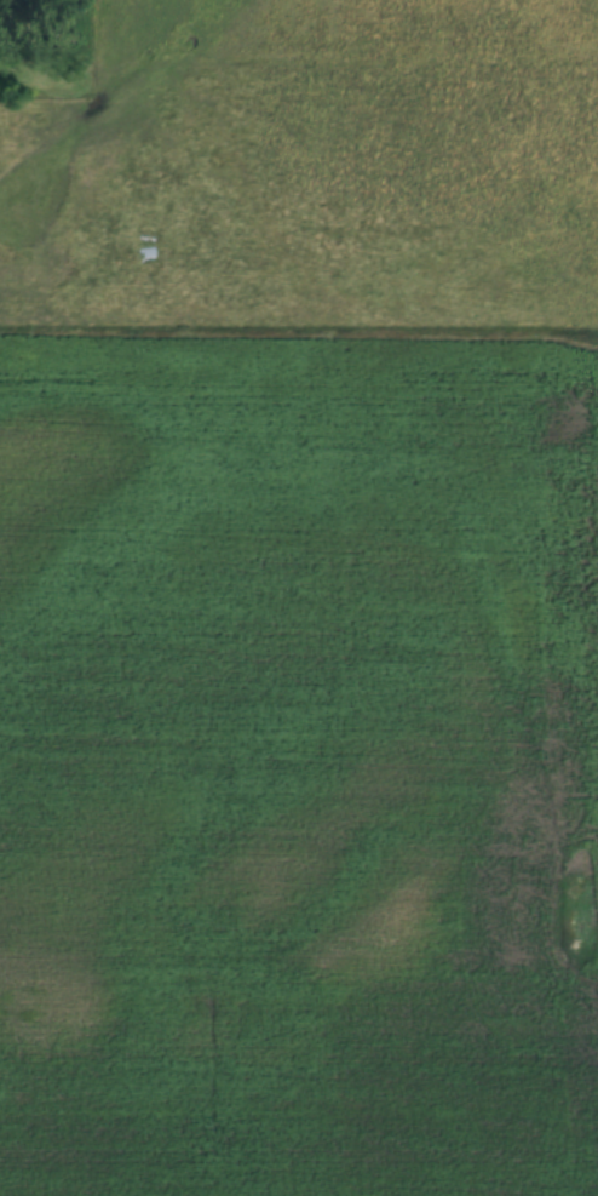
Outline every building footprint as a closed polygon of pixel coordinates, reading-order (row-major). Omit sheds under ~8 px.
[(135,253),(138,265),(156,261),(153,249),(135,253)]
